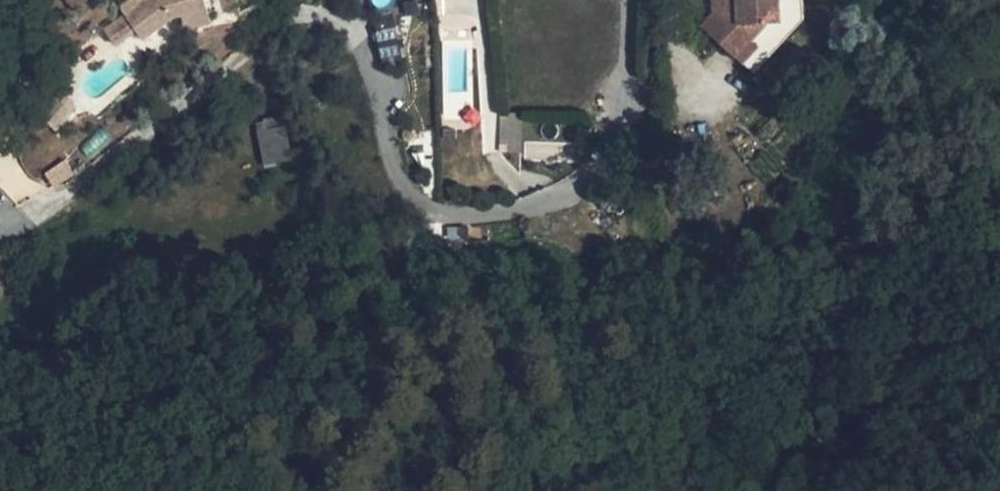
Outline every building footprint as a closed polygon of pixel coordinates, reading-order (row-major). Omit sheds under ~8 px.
[(204,0),(148,0),(104,32),(114,45),(135,30),(140,38),(172,16),(181,14),(206,7),(204,0)] [(754,72),(804,18),(803,0),(716,0),(717,12),(704,26),(754,72)] [(210,21),(206,7),(181,14),(184,28),(210,21)] [(522,112),(506,112),(500,112),(499,152),(521,152),(522,112)] [(278,115),(252,123),(265,166),(290,159),(278,115)] [(525,119),(522,156),(574,161),(577,123),(525,119)]
